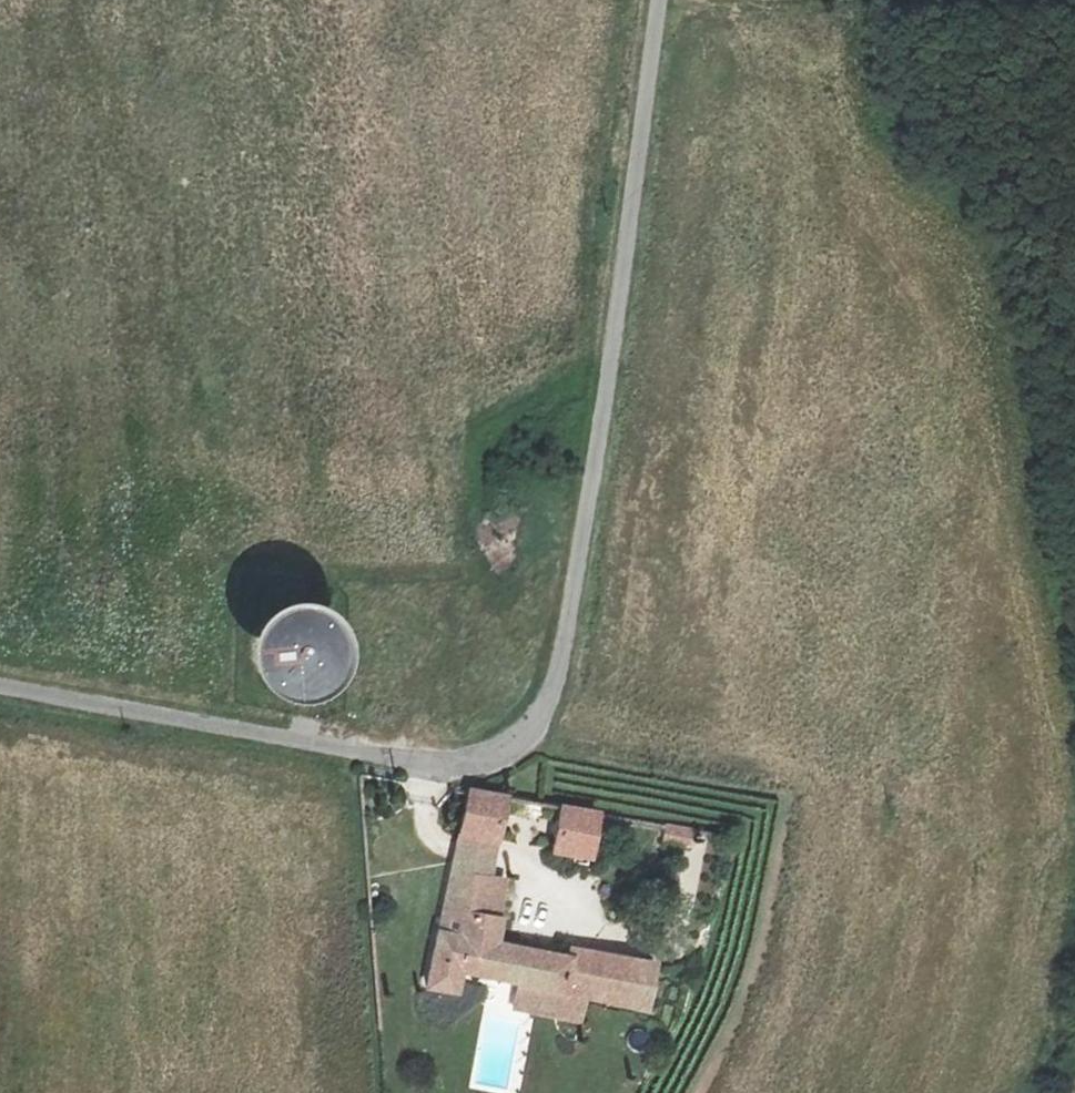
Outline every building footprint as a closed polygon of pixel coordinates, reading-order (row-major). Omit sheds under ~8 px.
[(264,676),(273,689),(286,698),(301,702),(316,702),(331,696),(343,687),(351,674),(355,656),(353,638),(343,622),(328,611),(310,606),(292,608),(277,616),(266,628),(260,644),(259,660),(264,676)] [(522,989),(587,1005),(650,1020),(660,972),(580,955),(574,962),(504,945),(517,884),(495,879),(512,797),(474,787),(428,984),(464,991),(467,977),(522,989)] [(622,839),(627,823),(565,808),(556,854),(592,862),(601,835),(622,839)] [(703,841),(676,834),(674,848),(699,855),(703,841)] [(587,1005),(522,989),(516,1013),(582,1028),(587,1005)]
